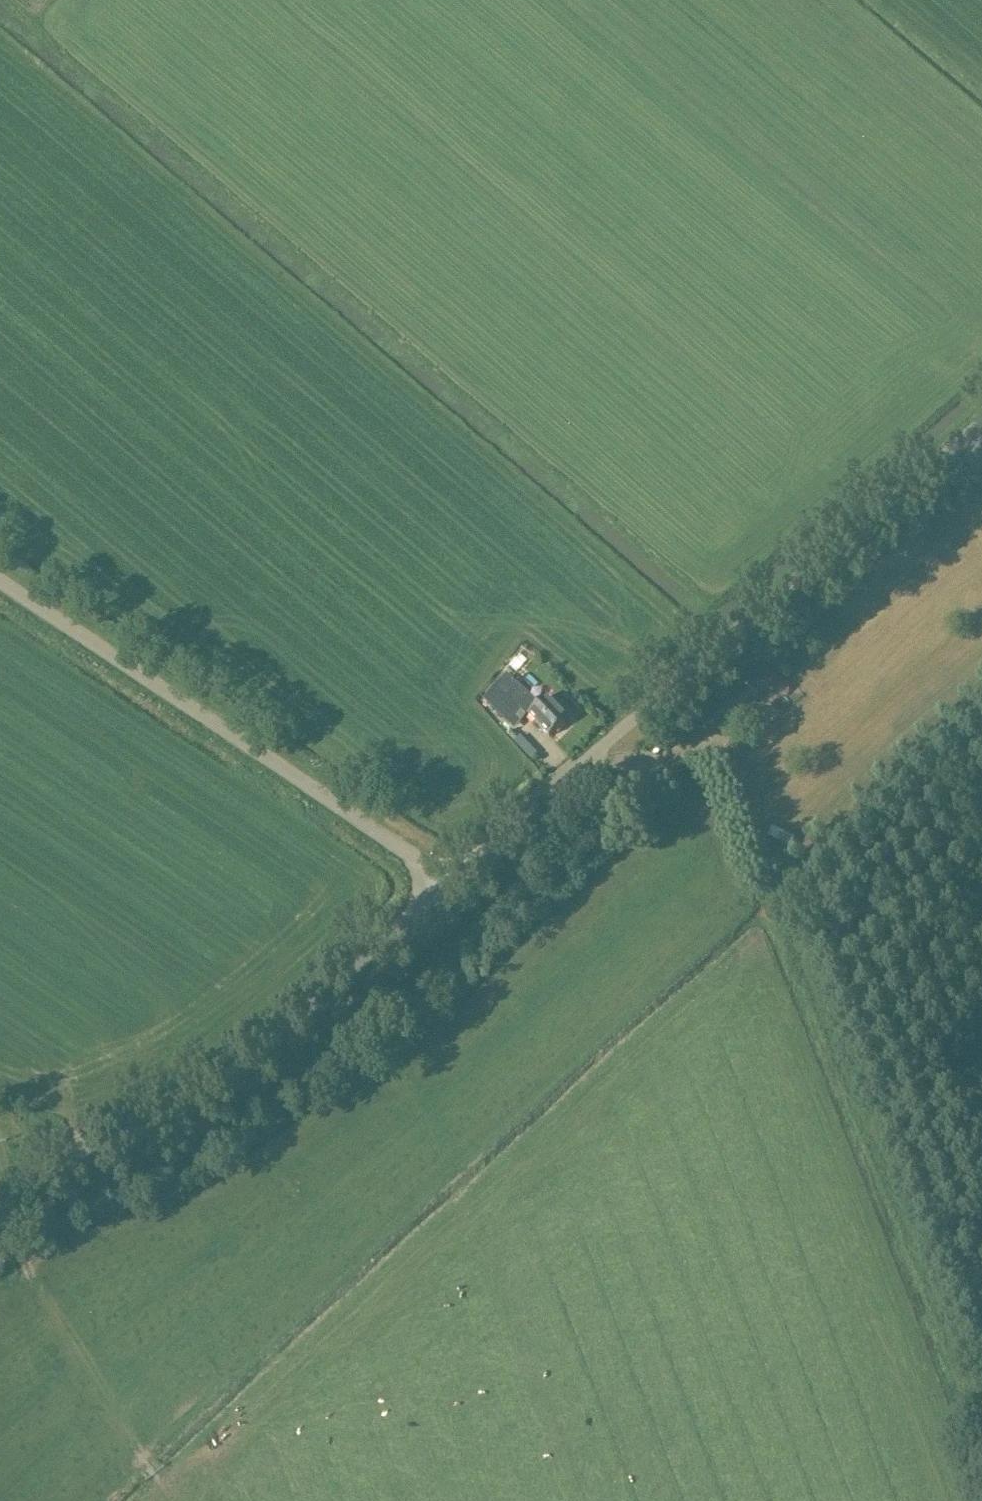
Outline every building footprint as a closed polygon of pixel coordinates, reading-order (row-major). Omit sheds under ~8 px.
[(512,733),(529,716),(550,738),(568,721),(547,699),(538,708),(505,676),(481,702),(512,733)] [(775,827),(770,838),(795,847),(799,837),(775,827)]
